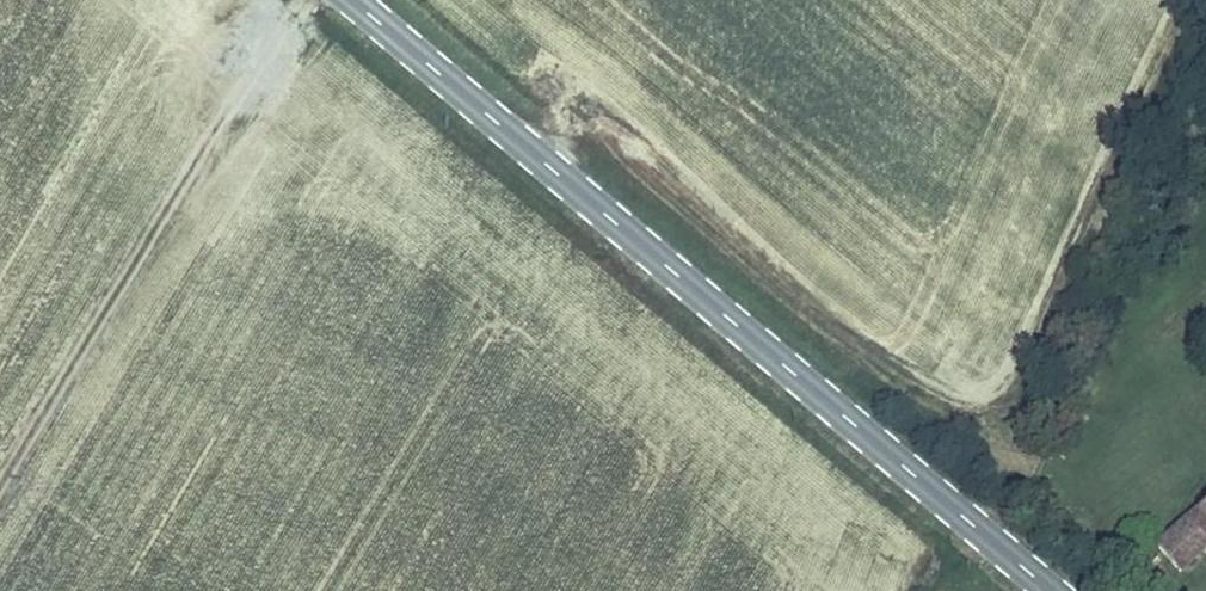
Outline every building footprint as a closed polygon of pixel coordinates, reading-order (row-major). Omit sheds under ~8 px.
[(1157,542),(1179,568),(1205,546),(1205,501),(1157,542)]
